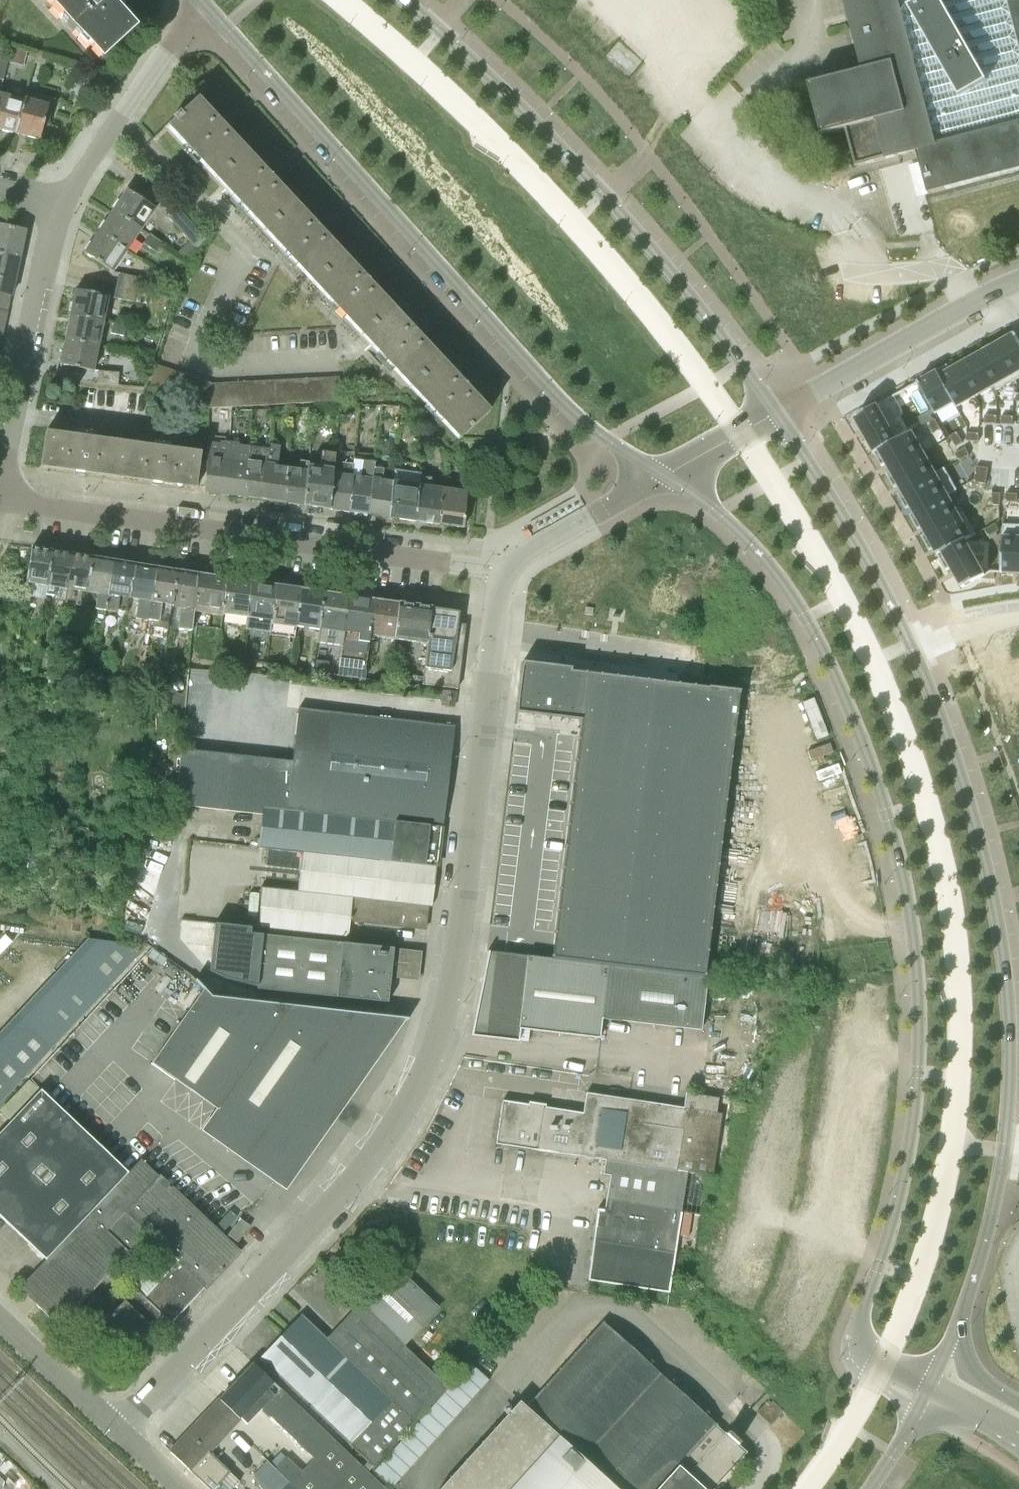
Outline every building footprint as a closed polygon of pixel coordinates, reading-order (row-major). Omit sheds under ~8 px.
[(103,60),(137,28),(137,27),(135,29),(112,5),(116,2),(115,0),(47,0),(103,60)] [(867,70),(811,85),(811,86),(824,135),(847,129),(857,167),(918,151),(919,154),(921,159),(930,194),(1018,171),(1018,0),(849,0),(867,70)] [(618,50),(611,58),(626,70),(633,62),(618,50)] [(35,63),(45,65),(48,54),(38,51),(35,63)] [(16,134),(24,100),(0,93),(0,129),(16,134)] [(24,100),(16,134),(40,140),(44,124),(47,125),(52,106),(34,101),(34,100),(25,98),(24,100)] [(462,381),(344,254),(317,225),(198,98),(181,113),(180,112),(172,119),(174,121),(166,127),(312,284),(458,441),(490,411),(462,381)] [(113,211),(141,229),(155,208),(127,189),(113,211)] [(198,251),(209,242),(180,208),(169,217),(182,232),(172,241),(189,260),(198,251)] [(99,232),(127,250),(141,229),(113,211),(99,232)] [(20,257),(26,231),(0,225),(0,253),(20,257)] [(127,250),(99,232),(85,253),(112,272),(127,250)] [(155,251),(161,242),(150,235),(144,244),(155,251)] [(12,295),(20,257),(0,253),(0,293),(12,295)] [(116,285),(136,289),(138,277),(119,273),(116,285)] [(133,303),(148,306),(150,295),(136,292),(136,289),(116,285),(114,297),(134,302),(133,303)] [(70,315),(103,322),(109,296),(76,289),(70,315)] [(8,310),(12,295),(0,293),(0,309),(8,310)] [(5,326),(8,310),(0,309),(0,325),(5,326)] [(65,340),(98,346),(103,322),(70,315),(65,340)] [(111,333),(124,336),(126,326),(113,323),(111,333)] [(996,344),(1016,380),(1018,379),(1018,339),(1016,333),(996,344)] [(98,346),(65,340),(60,364),(93,371),(98,346)] [(996,344),(977,355),(994,387),(997,391),(1016,380),(996,344)] [(977,355),(958,365),(976,397),(994,387),(977,355)] [(149,388),(160,391),(168,369),(157,365),(149,388)] [(948,365),(937,372),(954,403),(957,408),(976,397),(958,365),(950,370),(948,365)] [(160,391),(172,395),(179,372),(168,369),(160,391)] [(98,383),(118,385),(119,373),(99,371),(98,383)] [(172,395),(183,399),(191,376),(179,372),(172,395)] [(937,372),(918,382),(936,414),(954,403),(937,372)] [(183,399),(194,403),(202,380),(191,376),(183,399)] [(328,402),(341,401),(340,377),(327,378),(328,402)] [(303,403),(316,402),(314,378),(302,379),(303,403)] [(316,402),(328,402),(327,378),(314,378),(316,402)] [(290,404),(303,403),(302,379),(289,380),(290,404)] [(194,403),(209,408),(213,384),(202,380),(194,403)] [(265,405),(278,404),(276,380),(264,381),(265,405)] [(278,404),(290,404),(289,380),(276,380),(278,404)] [(252,406),(265,405),(264,381),(251,382),(252,406)] [(227,407),(240,406),(239,382),(226,383),(227,407)] [(240,406),(252,406),(251,382),(239,382),(240,406)] [(209,408),(227,407),(226,383),(213,384),(209,408)] [(882,403),(855,418),(875,453),(902,438),(882,403)] [(930,403),(919,410),(923,416),(933,410),(930,403)] [(985,415),(985,423),(997,424),(997,416),(985,415)] [(1004,416),(1004,424),(1013,425),(1014,417),(1004,416)] [(936,419),(929,423),(934,433),(942,429),(936,419)] [(196,489),(196,488),(201,452),(46,431),(41,467),(196,489)] [(423,449),(432,450),(434,437),(425,431),(423,449)] [(902,438),(875,453),(883,467),(887,464),(891,471),(925,453),(913,431),(902,438)] [(957,432),(950,436),(956,447),(963,443),(957,432)] [(967,433),(967,441),(968,441),(979,441),(979,433),(967,433)] [(205,492),(226,495),(230,441),(220,440),(220,443),(208,441),(205,492)] [(226,495),(246,497),(250,444),(230,441),(226,495)] [(246,497),(267,500),(273,445),(250,442),(250,444),(246,497)] [(350,512),(370,515),(376,455),(374,454),(376,444),(368,443),(366,454),(365,454),(364,461),(361,460),(359,476),(353,475),(350,512)] [(267,500),(285,503),(287,467),(277,466),(280,446),(273,445),(267,500)] [(966,448),(955,454),(959,461),(970,455),(966,448)] [(305,506),(330,509),(335,462),(334,462),(335,454),(321,452),(319,467),(309,466),(305,506)] [(891,471),(886,474),(894,488),(899,485),(903,493),(936,474),(936,473),(925,453),(891,472),(891,471)] [(370,515),(389,517),(393,482),(383,480),(383,469),(385,469),(385,456),(376,455),(370,515)] [(285,503),(305,506),(309,466),(309,465),(309,462),(300,461),(299,469),(287,467),(285,503)] [(330,509),(350,512),(353,475),(352,475),(354,465),(335,462),(330,509)] [(977,467),(976,475),(988,476),(989,469),(989,468),(977,467)] [(903,493),(898,495),(906,509),(911,506),(914,513),(915,513),(948,495),(949,495),(958,490),(945,468),(936,473),(936,474),(903,493)] [(416,521),(421,477),(421,474),(395,470),(393,482),(389,517),(416,521)] [(976,475),(975,483),(987,484),(988,476),(976,475)] [(416,521),(439,524),(443,489),(430,487),(431,478),(421,477),(416,521)] [(439,524),(464,528),(467,493),(443,489),(439,524)] [(993,493),(993,505),(1001,505),(1001,493),(993,493)] [(1006,494),(1006,502),(1018,503),(1018,495),(1013,494),(1006,494)] [(914,513),(910,515),(918,529),(922,527),(926,534),(960,515),(949,495),(948,495),(915,513),(914,513)] [(926,534),(922,537),(930,550),(934,548),(938,555),(966,540),(977,534),(964,512),(960,515),(926,534)] [(995,524),(985,530),(989,536),(999,531),(995,524)] [(1001,572),(1018,573),(1018,526),(1004,525),(1001,572)] [(966,540),(938,555),(947,571),(951,568),(963,588),(986,575),(966,540)] [(25,583),(48,587),(54,551),(32,548),(31,548),(25,583)] [(47,594),(67,598),(74,554),(54,551),(48,587),(47,594)] [(75,591),(87,593),(94,557),(74,554),(67,598),(74,599),(75,591)] [(95,609),(106,611),(114,560),(94,557),(87,593),(86,598),(96,599),(95,609)] [(119,597),(129,599),(135,563),(114,560),(106,611),(116,613),(119,597)] [(135,618),(147,620),(157,566),(135,563),(129,599),(139,600),(135,618)] [(161,604),(172,606),(179,570),(157,566),(147,620),(159,622),(161,604)] [(192,631),(192,625),(199,573),(179,570),(172,606),(172,608),(180,609),(178,629),(192,631)] [(223,617),(223,615),(227,577),(199,573),(192,625),(209,628),(210,615),(223,617)] [(223,615),(247,618),(252,581),(227,577),(223,615)] [(271,632),(271,625),(276,584),(252,581),(247,618),(245,629),(271,632)] [(296,628),(296,627),(301,588),(276,584),(271,625),(296,628)] [(296,627),(320,630),(324,592),(301,588),(296,627)] [(320,630),(344,634),(350,595),(324,592),(320,630)] [(368,644),(369,640),(374,599),(350,595),(344,634),(338,675),(364,679),(368,643),(368,644)] [(374,637),(396,640),(401,603),(374,599),(369,640),(373,641),(374,637)] [(427,645),(432,608),(401,603),(396,640),(427,645)] [(427,645),(422,685),(458,689),(465,640),(456,638),(459,617),(434,613),(435,609),(432,608),(427,645)] [(739,693),(523,667),(518,712),(582,720),(553,959),(608,965),(706,977),(739,693)] [(105,701),(108,685),(94,683),(91,698),(105,701)] [(998,695),(1005,713),(1018,707),(1018,687),(998,695)] [(817,690),(805,694),(818,736),(830,732),(817,690)] [(156,707),(183,710),(185,694),(158,691),(156,707)] [(1005,713),(1012,731),(1018,728),(1018,707),(1005,713)] [(453,725),(299,708),(294,749),(289,749),(287,761),(181,749),(178,777),(176,805),(262,814),(262,806),(441,826),(447,779),(447,773),(452,729),(453,725)] [(436,866),(437,857),(441,826),(262,806),(262,814),(258,847),(302,852),(436,866)] [(429,906),(432,906),(436,867),(436,866),(302,852),(298,891),(261,887),(259,927),(320,934),(319,940),(346,943),(347,937),(348,937),(350,920),(426,929),(429,906)] [(263,935),(257,989),(388,1002),(390,977),(417,980),(421,952),(346,943),(319,940),(263,935)] [(147,945),(90,938),(0,1033),(0,1106),(147,945)] [(471,1035),(517,1041),(519,1029),(599,1038),(602,1019),(608,965),(553,959),(488,951),(471,1035)] [(706,977),(608,965),(602,1019),(698,1031),(706,977)] [(204,1131),(275,1180),(286,1188),(404,1020),(408,1020),(408,1019),(212,996),(196,980),(195,981),(204,990),(152,1064),(218,1110),(204,1131)] [(569,1104),(584,1106),(587,1087),(560,1083),(558,1092),(571,1094),(569,1104)] [(46,1260),(128,1172),(41,1089),(0,1133),(0,1216),(46,1260)] [(687,1172),(711,1176),(721,1114),(716,1114),(719,1098),(686,1093),(684,1108),(587,1093),(584,1114),(545,1108),(545,1105),(529,1103),(529,1105),(503,1101),(497,1143),(605,1159),(687,1172)] [(211,1224),(161,1174),(159,1176),(141,1159),(128,1172),(46,1260),(19,1288),(60,1326),(119,1264),(141,1285),(178,1319),(240,1252),(211,1224)] [(673,1262),(681,1211),(687,1172),(605,1159),(603,1177),(607,1177),(604,1200),(603,1209),(599,1209),(596,1226),(592,1251),(673,1262)] [(228,1235),(239,1243),(251,1226),(240,1218),(228,1235)] [(592,1251),(588,1279),(669,1292),(673,1262),(592,1251)] [(405,1345),(439,1309),(386,1258),(352,1294),(361,1302),(405,1345)] [(130,1351),(151,1328),(163,1315),(173,1324),(178,1319),(141,1285),(102,1326),(107,1330),(104,1332),(113,1341),(116,1338),(130,1351)] [(363,1466),(368,1471),(373,1466),(374,1466),(448,1387),(404,1346),(405,1345),(361,1302),(327,1338),(302,1314),(260,1358),(368,1461),(363,1466)] [(747,1452),(746,1451),(749,1448),(741,1440),(740,1441),(728,1431),(726,1434),(716,1425),(717,1425),(603,1322),(526,1407),(520,1401),(441,1488),(714,1488),(747,1452)] [(363,1466),(255,1364),(213,1409),(234,1429),(243,1419),(247,1423),(262,1408),(309,1453),(304,1457),(310,1463),(301,1473),(286,1460),(283,1464),(268,1450),(262,1456),(290,1482),(297,1488),(387,1488),(368,1471),(363,1466)] [(210,1488),(232,1488),(240,1481),(230,1472),(211,1453),(234,1429),(213,1409),(171,1452),(210,1488)]
